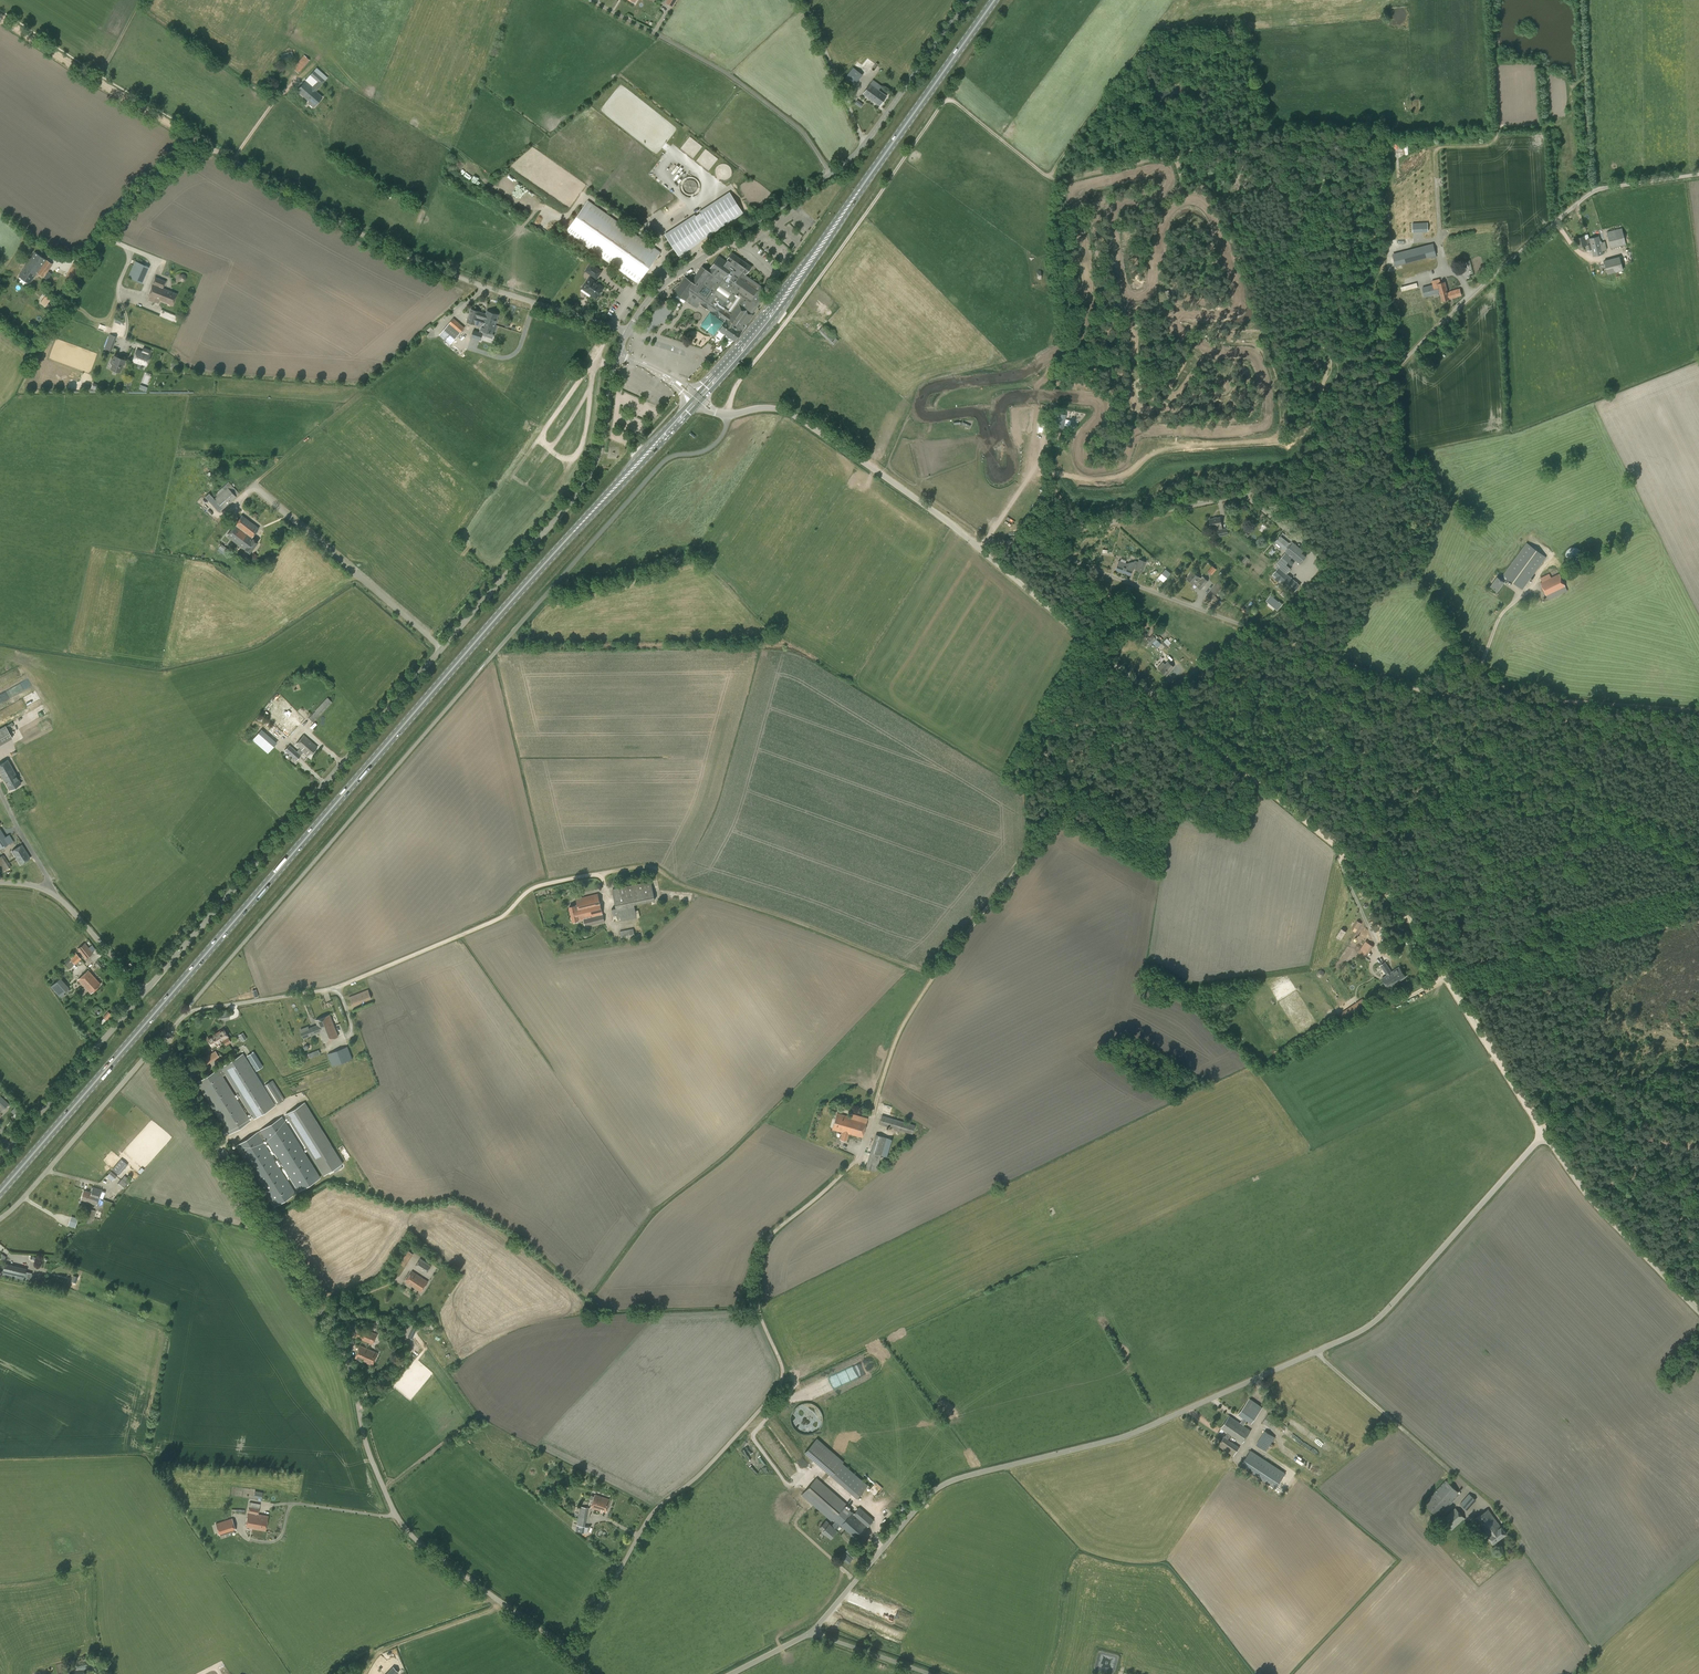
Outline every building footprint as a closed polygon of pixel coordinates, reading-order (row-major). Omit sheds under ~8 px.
[(281,54),(282,60),(293,57),(292,51),(281,54)] [(292,68),(298,73),(310,60),(304,55),(292,68)] [(854,86),(863,75),(853,67),(844,78),(854,86)] [(316,92),(316,91),(328,77),(316,68),(296,90),(308,101),(308,100),(309,101),(308,103),(313,107),(322,97),(316,92)] [(873,80),(870,84),(863,94),(879,106),(887,96),(879,90),(882,86),(873,80)] [(473,181),(479,175),(472,170),(467,175),(473,181)] [(682,178),(682,196),(699,196),(699,178),(682,178)] [(744,215),(742,213),(743,212),(729,192),(699,211),(700,212),(696,215),(695,214),(664,234),(679,256),(701,242),(700,240),(731,220),(732,222),(738,219),(736,217),(737,216),(738,218),(744,215)] [(393,194),(390,200),(396,204),(399,198),(395,196),(396,195),(393,194)] [(588,200),(565,232),(638,283),(660,252),(588,200)] [(1622,228),(1607,232),(1611,248),(1626,244),(1622,228)] [(1591,250),(1589,238),(1585,240),(1584,236),(1576,238),(1578,247),(1585,245),(1587,251),(1591,250)] [(1589,239),(1593,256),(1604,254),(1603,251),(1607,250),(1605,241),(1601,243),(1599,236),(1589,239)] [(1422,248),(1422,249),(1393,256),(1395,266),(1431,257),(1431,259),(1437,257),(1436,255),(1433,244),(1425,246),(1426,248),(1424,248),(1424,247),(1422,248)] [(24,267),(25,267),(18,276),(29,284),(35,275),(36,275),(37,273),(43,278),(53,264),(46,259),(34,252),(24,267)] [(718,256),(708,271),(702,267),(692,282),(685,277),(674,293),(685,301),(689,295),(701,303),(701,304),(719,317),(720,316),(726,320),(720,329),(735,340),(742,331),(742,332),(754,315),(753,313),(765,295),(763,294),(766,289),(746,275),(750,268),(731,254),(726,261),(718,256)] [(1607,274),(1623,270),(1619,256),(1603,260),(1607,274)] [(128,277),(142,284),(149,267),(135,261),(128,277)] [(83,268),(70,262),(62,276),(75,282),(83,268)] [(602,271),(590,263),(585,271),(596,279),(602,271)] [(178,276),(182,281),(187,278),(183,273),(178,276)] [(152,284),(148,296),(150,297),(149,301),(154,303),(154,302),(158,304),(160,300),(172,305),(177,294),(163,288),(166,281),(155,277),(152,284)] [(596,281),(594,281),(589,278),(582,288),(596,299),(598,295),(599,295),(600,295),(601,294),(601,293),(601,292),(601,291),(604,288),(598,284),(598,283),(598,282),(597,281),(596,281)] [(1445,282),(1437,284),(1437,283),(1418,289),(1418,288),(1395,294),(1398,306),(1421,300),(1421,298),(1440,293),(1442,301),(1450,299),(1448,292),(1445,282)] [(1417,282),(1401,287),(1402,291),(1418,287),(1417,282)] [(1448,292),(1450,299),(1461,295),(1459,289),(1454,290),(1454,291),(1448,292)] [(45,295),(40,303),(45,307),(51,299),(45,295)] [(486,314),(484,313),(470,309),(466,321),(475,324),(477,319),(484,321),(483,322),(491,324),(491,323),(495,325),(499,314),(487,311),(486,314)] [(164,312),(163,315),(176,321),(178,317),(164,312)] [(710,312),(701,326),(714,335),(724,320),(710,312)] [(456,337),(459,333),(460,333),(465,328),(453,318),(439,335),(448,342),(454,335),(456,337)] [(481,326),(480,330),(479,332),(473,330),(471,337),(480,340),(483,331),(492,334),(495,325),(491,323),(491,324),(483,322),(484,321),(477,319),(475,324),(481,326)] [(833,345),(838,340),(825,327),(826,325),(825,324),(818,331),(833,345)] [(111,351),(116,336),(109,334),(104,349),(105,349),(104,351),(106,352),(107,350),(111,351)] [(136,349),(132,361),(141,365),(141,364),(146,366),(151,354),(148,353),(150,350),(143,347),(142,351),(136,349)] [(126,360),(114,355),(113,358),(111,358),(109,363),(112,364),(110,369),(120,373),(123,365),(124,365),(126,360)] [(1066,416),(1065,418),(1060,416),(1058,428),(1064,429),(1065,422),(1067,423),(1068,416),(1066,416)] [(212,497),(213,497),(209,501),(219,512),(236,496),(239,493),(228,482),(212,497)] [(249,553),(258,542),(253,538),(251,537),(259,528),(242,515),(226,536),(244,550),(249,553)] [(1031,517),(1028,515),(1022,523),(1024,525),(1031,517)] [(1222,528),(1222,525),(1220,517),(1209,519),(1211,527),(1218,526),(1220,536),(1228,534),(1227,528),(1222,528)] [(1275,542),(1273,544),(1280,550),(1281,548),(1284,550),(1285,550),(1286,551),(1285,552),(1300,564),(1306,556),(1302,553),(1304,551),(1293,542),(1292,541),(1283,533),(1276,541),(1275,542)] [(1504,576),(1501,580),(1497,577),(1491,586),(1498,591),(1504,582),(1506,583),(1509,579),(1522,589),(1546,557),(1527,543),(1503,575),(1504,576)] [(1581,551),(1579,549),(1577,548),(1575,547),(1572,547),(1570,548),(1568,549),(1566,551),(1565,553),(1565,554),(1565,555),(1566,557),(1567,560),(1568,561),(1570,563),(1573,563),(1575,563),(1578,562),(1579,560),(1581,558),(1582,556),(1581,554),(1581,551)] [(1273,574),(1272,575),(1275,578),(1278,581),(1281,583),(1282,582),(1294,592),(1300,585),(1287,573),(1291,569),(1286,565),(1291,558),(1285,553),(1276,563),(1278,564),(1275,567),(1277,569),(1273,574)] [(1246,556),(1241,562),(1245,565),(1249,559),(1246,556)] [(1128,563),(1127,564),(1119,561),(1116,569),(1130,574),(1133,568),(1135,569),(1134,570),(1139,572),(1142,572),(1146,562),(1139,559),(1138,562),(1136,561),(1128,563)] [(1212,566),(1207,571),(1212,575),(1217,569),(1212,566)] [(1159,578),(1165,582),(1172,573),(1166,568),(1159,578)] [(1201,589),(1208,581),(1202,576),(1201,578),(1193,571),(1187,578),(1201,589)] [(1567,591),(1559,574),(1540,583),(1548,600),(1567,591)] [(1218,581),(1211,591),(1215,595),(1223,585),(1218,581)] [(1279,594),(1286,600),(1290,596),(1283,590),(1279,594)] [(1213,604),(1218,598),(1210,592),(1205,598),(1213,604)] [(1279,601),(1278,602),(1270,596),(1268,599),(1271,601),(1269,603),(1277,609),(1279,606),(1280,607),(1282,604),(1279,601)] [(1152,635),(1147,640),(1144,642),(1148,647),(1152,643),(1156,647),(1160,643),(1156,639),(1152,635)] [(1171,643),(1167,638),(1162,643),(1166,648),(1168,646),(1171,643)] [(1167,662),(1165,664),(1162,662),(1157,668),(1160,670),(1166,675),(1173,667),(1167,662)] [(313,723),(332,702),(327,697),(314,711),(315,711),(308,718),(313,723)] [(0,728),(0,745),(12,738),(5,725),(0,728)] [(257,744),(267,753),(277,743),(266,733),(257,744)] [(308,750),(312,753),(317,747),(304,735),(295,744),(300,748),(296,752),(298,753),(306,744),(310,748),(308,750)] [(298,753),(296,752),(289,745),(285,750),(296,760),(300,755),(303,752),(308,756),(309,756),(312,753),(308,750),(310,748),(306,744),(298,753)] [(14,771),(8,760),(0,764),(0,773),(3,778),(14,771)] [(14,771),(3,778),(9,790),(21,783),(14,771)] [(0,828),(0,849),(1,849),(13,841),(9,834),(6,837),(0,828)] [(17,848),(12,851),(20,864),(25,861),(30,858),(22,845),(17,848)] [(0,857),(0,867),(3,872),(11,867),(3,855),(0,857)] [(619,919),(620,922),(637,918),(634,904),(655,900),(651,881),(612,889),(615,908),(611,909),(614,923),(615,922),(615,920),(619,919)] [(576,904),(570,906),(569,906),(571,915),(583,913),(582,908),(601,904),(599,894),(583,897),(576,898),(579,909),(577,909),(576,904)] [(583,913),(571,915),(572,922),(584,919),(585,926),(605,922),(601,904),(582,908),(583,913)] [(1342,927),(1336,936),(1342,940),(1347,931),(1342,927)] [(624,940),(635,938),(633,928),(624,930),(624,929),(620,930),(622,942),(624,941),(624,940)] [(1367,957),(1374,945),(1365,940),(1359,953),(1367,957)] [(85,959),(93,953),(85,943),(77,949),(85,959)] [(75,964),(81,959),(75,952),(70,957),(71,959),(71,960),(75,964)] [(1399,967),(1392,972),(1385,962),(1380,965),(1386,975),(1382,978),(1388,988),(1406,977),(1399,967)] [(89,979),(93,975),(88,970),(78,979),(85,987),(91,981),(89,979)] [(91,981),(85,987),(90,993),(101,984),(93,975),(89,979),(91,981)] [(50,986),(62,998),(66,994),(71,989),(60,977),(50,986)] [(372,999),(369,990),(349,998),(352,1007),(372,999)] [(1345,1018),(1365,1005),(1361,999),(1348,1008),(1349,1009),(1342,1014),(1345,1018)] [(107,1020),(112,1015),(108,1011),(103,1017),(107,1020)] [(330,1015),(316,1020),(320,1032),(324,1041),(338,1036),(330,1015)] [(320,1032),(316,1020),(315,1020),(317,1025),(301,1031),(303,1038),(320,1032)] [(233,1042),(232,1040),(234,1039),(227,1028),(210,1038),(215,1046),(227,1039),(229,1042),(230,1041),(231,1043),(233,1042)] [(239,1035),(242,1041),(247,1038),(243,1032),(239,1035)] [(241,1040),(235,1043),(240,1053),(246,1050),(241,1040)] [(327,1054),(332,1066),(352,1059),(348,1046),(327,1054)] [(310,1058),(321,1054),(319,1049),(308,1053),(310,1058)] [(207,1063),(219,1058),(216,1051),(204,1057),(207,1063)] [(254,1067),(261,1063),(253,1051),(247,1055),(254,1067)] [(230,1061),(209,1074),(196,1082),(228,1134),(242,1126),(250,1121),(222,1076),(226,1073),(254,1118),(262,1113),(275,1105),(243,1053),(230,1061)] [(264,1085),(276,1104),(285,1099),(272,1080),(264,1085)] [(4,1109),(9,1104),(3,1098),(3,1099),(0,1096),(0,1097),(0,1099),(1,1101),(0,1102),(0,1105),(4,1109)] [(324,1176),(343,1163),(305,1102),(285,1114),(324,1176)] [(851,1113),(850,1116),(837,1113),(832,1129),(842,1132),(840,1139),(847,1141),(849,1134),(862,1137),(867,1121),(866,1121),(868,1118),(851,1113)] [(879,1124),(912,1134),(915,1125),(882,1115),(879,1124)] [(283,1116),(237,1144),(275,1205),(296,1192),(263,1139),(266,1136),(300,1190),(321,1177),(283,1116)] [(884,1149),(887,1138),(875,1134),(865,1168),(876,1171),(881,1155),(887,1157),(888,1150),(884,1149)] [(121,1158),(112,1169),(119,1174),(128,1164),(121,1158)] [(107,1176),(112,1180),(114,1179),(117,1176),(111,1171),(107,1176)] [(126,1184),(121,1180),(117,1184),(123,1189),(126,1184)] [(91,1192),(91,1195),(99,1198),(102,1190),(93,1187),(91,1192)] [(84,1190),(80,1200),(96,1205),(99,1198),(91,1195),(91,1192),(84,1190)] [(90,1209),(87,1223),(91,1224),(95,1210),(90,1209)] [(398,1261),(405,1266),(414,1254),(407,1249),(398,1261)] [(420,1258),(414,1267),(425,1274),(431,1265),(420,1258)] [(23,1280),(30,1282),(31,1281),(33,1281),(34,1274),(32,1274),(32,1272),(26,1271),(26,1267),(4,1263),(1,1275),(23,1279),(23,1280)] [(428,1281),(412,1271),(405,1281),(421,1292),(428,1281)] [(355,1338),(373,1345),(377,1334),(365,1329),(366,1326),(361,1324),(355,1338)] [(413,1326),(408,1336),(412,1338),(417,1328),(413,1326)] [(367,1348),(360,1345),(355,1357),(362,1360),(367,1348)] [(378,1352),(367,1348),(362,1361),(373,1365),(378,1352)] [(372,1375),(365,1382),(368,1385),(375,1378),(372,1375)] [(1221,1428),(1227,1432),(1219,1446),(1233,1456),(1239,1447),(1228,1440),(1231,1435),(1242,1443),(1251,1430),(1244,1425),(1247,1421),(1251,1424),(1263,1407),(1249,1398),(1238,1414),(1243,1418),(1240,1423),(1229,1416),(1221,1428)] [(818,1427),(824,1409),(801,1401),(793,1426),(804,1430),(803,1433),(811,1435),(814,1426),(818,1427)] [(1280,1421),(1268,1414),(1263,1422),(1274,1430),(1280,1421)] [(1265,1430),(1256,1444),(1266,1451),(1273,1441),(1274,1441),(1276,1438),(1265,1430)] [(831,1476),(852,1493),(855,1496),(865,1483),(863,1481),(842,1462),(844,1461),(816,1438),(803,1451),(831,1476)] [(1275,1488),(1286,1473),(1250,1450),(1240,1465),(1275,1488)] [(837,1531),(836,1530),(840,1525),(856,1539),(874,1520),(859,1507),(854,1513),(849,1508),(851,1506),(847,1503),(846,1503),(817,1477),(801,1495),(831,1521),(833,1519),(835,1521),(833,1523),(831,1525),(826,1520),(820,1527),(824,1530),(823,1531),(831,1538),(837,1531)] [(1438,1517),(1460,1494),(1445,1480),(1424,1503),(1438,1517)] [(875,1496),(883,1487),(876,1482),(869,1490),(875,1496)] [(1467,1510),(1476,1500),(1469,1493),(1460,1504),(1467,1510)] [(590,1508),(606,1512),(610,1499),(595,1495),(590,1508)] [(250,1502),(248,1512),(258,1514),(259,1508),(257,1508),(257,1503),(250,1502)] [(588,1508),(580,1506),(576,1532),(584,1533),(588,1508)] [(1465,1518),(1455,1507),(1442,1520),(1452,1530),(1465,1518)] [(1501,1527),(1488,1509),(1471,1521),(1482,1536),(1486,1533),(1488,1536),(1493,1543),(1506,1534),(1501,1527)] [(247,1519),(245,1527),(262,1530),(263,1525),(261,1525),(262,1520),(257,1519),(258,1514),(248,1512),(247,1519)] [(268,1516),(258,1514),(257,1519),(262,1520),(261,1525),(263,1525),(262,1530),(265,1531),(268,1516)] [(220,1536),(236,1530),(232,1518),(215,1523),(220,1536)] [(845,1551),(853,1558),(857,1553),(850,1546),(845,1551)] [(848,1564),(852,1559),(845,1552),(841,1557),(848,1564)] [(385,1673),(397,1673),(399,1672),(393,1666),(385,1673)]
